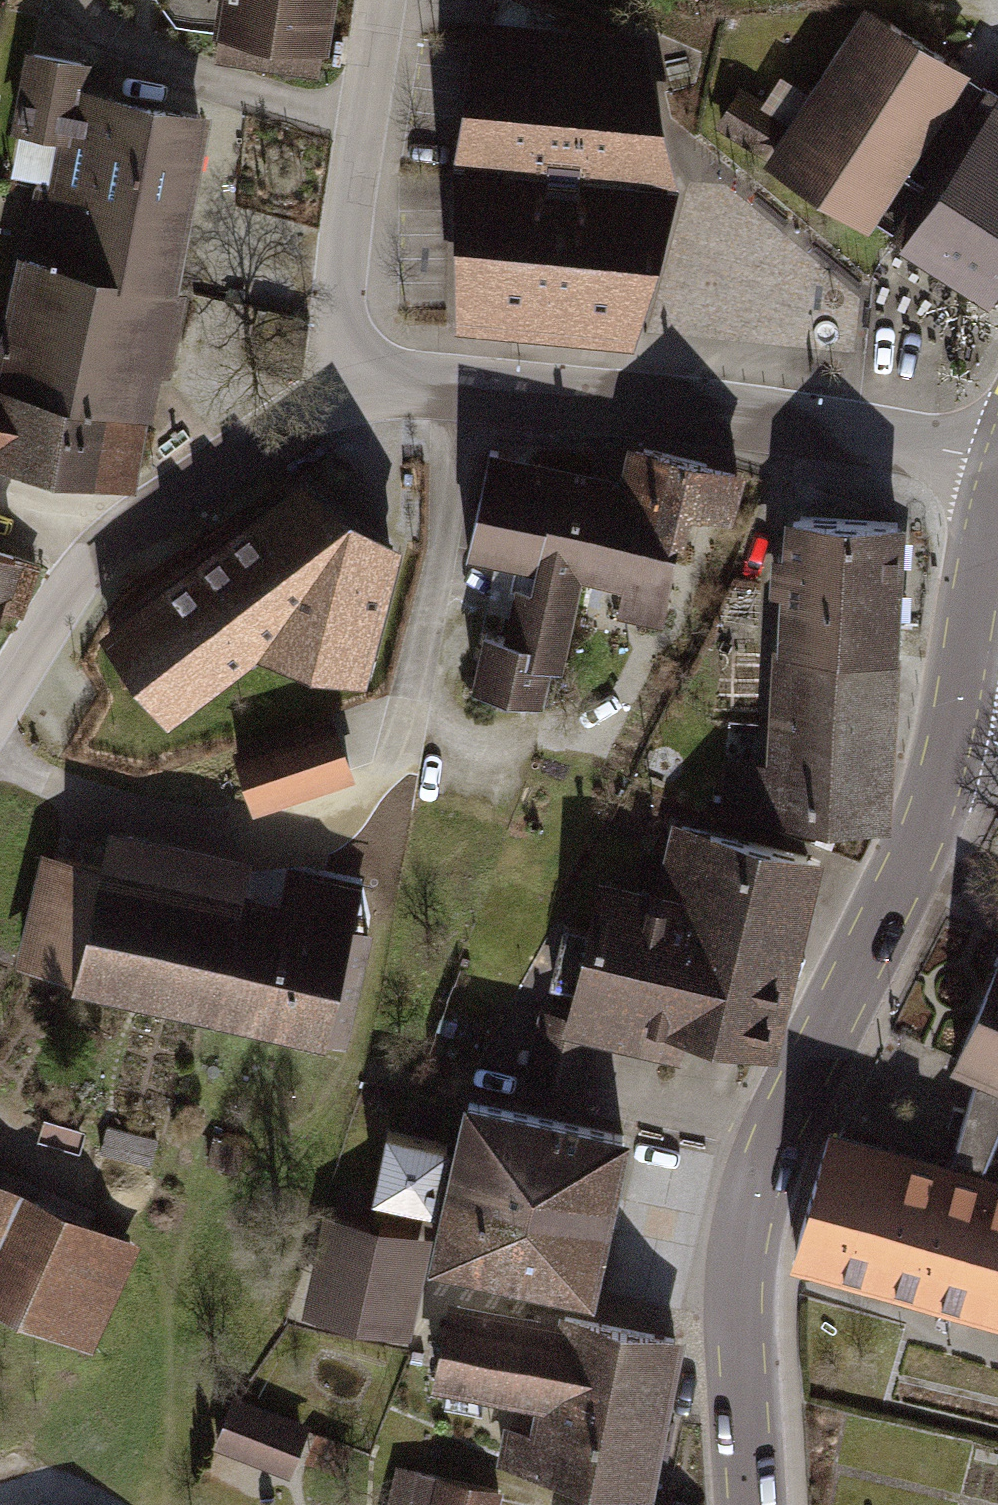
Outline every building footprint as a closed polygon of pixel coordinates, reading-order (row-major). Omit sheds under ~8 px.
[(177,18),(221,24),(217,54),(316,68),(326,0),(165,0),(177,18)] [(464,315),(627,331),(668,180),(636,40),(544,0),(486,0),(462,158),(464,315)] [(944,58),(868,9),(805,108),(758,78),(746,97),(739,92),(720,122),(896,234),(926,188),(880,159),(944,58)] [(68,138),(60,191),(179,217),(197,118),(78,94),(83,63),(32,54),(18,128),(68,138)] [(989,296),(997,283),(997,94),(985,85),(962,120),(978,131),(905,241),(989,296)] [(179,217),(60,191),(41,188),(0,381),(0,384),(98,404),(95,417),(136,427),(179,217)] [(128,475),(136,427),(95,417),(98,404),(0,384),(0,450),(128,475)] [(647,507),(677,514),(679,504),(720,513),(736,471),(634,446),(624,489),(650,495),(647,507)] [(522,564),(542,471),(496,461),(498,451),(490,449),(468,552),(522,564)] [(542,471),(522,564),(506,637),(485,633),(474,686),(550,703),(580,568),(589,570),(608,485),(542,471)] [(650,495),(624,489),(608,485),(589,570),(627,579),(620,609),(654,617),(662,580),(677,514),(647,507),(650,495)] [(361,656),(389,553),(296,491),(124,621),(149,655),(135,666),(142,675),(156,664),(182,698),(248,648),(270,632),(311,642),(306,659),(317,662),(321,645),(361,656)] [(788,588),(786,645),(890,651),(896,522),(800,516),(795,555),(778,555),(776,587),(788,588)] [(18,611),(36,563),(0,551),(0,604),(18,611)] [(149,655),(124,621),(106,635),(164,712),(182,698),(156,664),(142,675),(135,666),(149,655)] [(270,632),(248,648),(357,676),(361,656),(321,645),(317,662),(306,659),(311,642),(270,632)] [(880,818),(890,651),(786,645),(779,764),(731,761),(729,809),(880,818)] [(333,722),(237,754),(253,802),(349,770),(333,722)] [(580,990),(577,1005),(678,1028),(761,1048),(806,855),(682,826),(663,903),(605,889),(595,932),(567,926),(554,984),(580,990)] [(367,928),(54,856),(29,964),(342,1036),(367,928)] [(795,1254),(997,1310),(997,1183),(978,1178),(997,1128),(997,964),(957,1059),(976,1067),(948,1169),(828,1134),(799,1234),(795,1254)] [(542,1012),(539,1024),(592,1036),(595,1024),(674,1043),(678,1028),(577,1005),(574,1019),(542,1012)] [(579,1088),(592,1036),(539,1024),(527,1076),(579,1088)] [(623,1134),(468,1100),(455,1161),(444,1158),(447,1143),(387,1130),(374,1192),(434,1205),(434,1202),(446,1205),(435,1255),(589,1289),(623,1134)] [(48,1320),(89,1228),(0,1189),(0,1299),(48,1320)] [(342,1224),(324,1310),(391,1324),(410,1239),(406,1238),(409,1226),(383,1221),(380,1233),(342,1224)] [(539,1324),(539,1322),(450,1306),(437,1377),(527,1393),(539,1324)] [(508,1430),(503,1458),(644,1488),(673,1338),(564,1316),(562,1328),(542,1438),(532,1436),(508,1430)] [(542,1438),(562,1328),(539,1324),(527,1393),(536,1395),(540,1400),(532,1436),(542,1438)] [(300,1427),(232,1400),(217,1439),(284,1466),(300,1427)] [(440,1476),(404,1468),(395,1504),(433,1504),(440,1476)] [(433,1504),(495,1504),(498,1489),(440,1476),(433,1504)]
